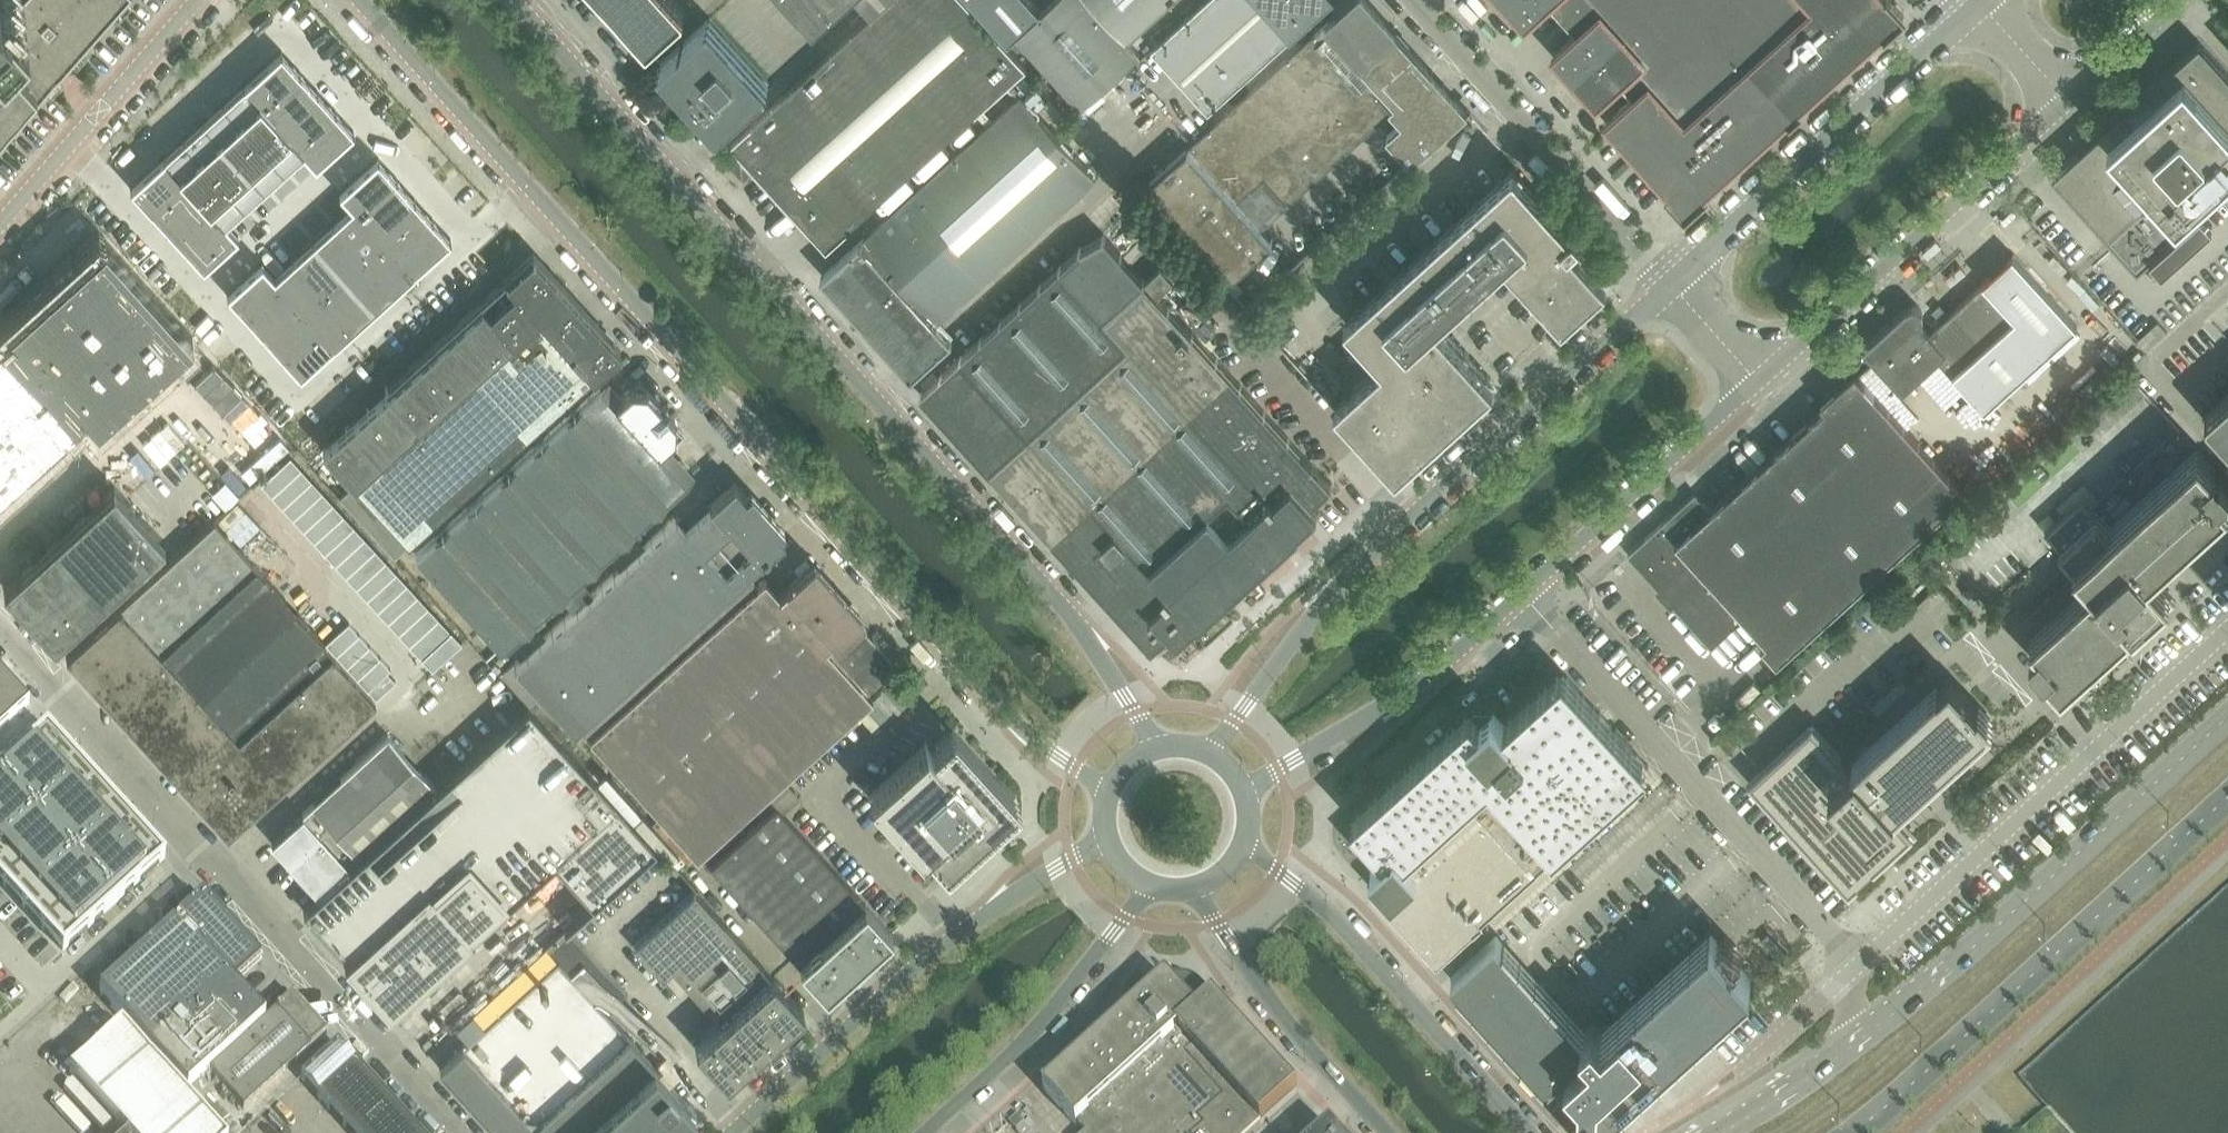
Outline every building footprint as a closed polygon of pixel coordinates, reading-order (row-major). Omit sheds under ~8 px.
[(39,89),(43,84),(45,82),(56,70),(61,63),(63,62),(70,54),(84,38),(111,7),(117,0),(0,0),(0,133),(39,89)] [(646,46),(650,42),(651,42),(687,10),(686,9),(687,8),(679,0),(604,0),(646,46)] [(804,221),(828,246),(1027,65),(1006,42),(968,0),(887,0),(872,14),(732,141),(744,154),(732,165),(755,166),(804,221)] [(814,32),(850,0),(785,0),(814,32)] [(872,14),(887,0),(859,0),(872,14)] [(1006,42),(1016,33),(1042,9),(1034,0),(968,0),(1006,42)] [(1042,9),(1016,33),(1082,106),(1140,53),(1128,40),(1172,0),(1052,0),(1042,9)] [(1370,0),(1351,0),(1150,182),(1234,275),(1273,240),(1261,226),(1392,107),(1403,119),(1387,133),(1412,160),(1469,109),(1444,82),(1370,0)] [(1153,49),(1209,110),(1331,0),(1206,0),(1153,49)] [(1525,21),(1549,0),(1506,0),(1525,21)] [(1563,14),(1578,0),(1550,0),(1563,14)] [(1576,74),(1658,0),(1578,0),(1563,14),(1576,29),(1552,51),(1574,76),(1576,74)] [(1574,76),(1597,100),(1621,78),(1634,92),(1605,118),(1669,188),(1666,190),(1686,212),(1707,192),(1704,190),(1788,114),(1790,117),(1796,112),(1749,60),(1695,0),(1658,0),(1576,74),(1574,76)] [(1749,60),(1813,2),(1812,0),(1695,0),(1749,60)] [(1813,2),(1749,60),(1796,112),(1802,107),(1800,104),(1883,29),(1885,31),(1907,12),(1896,0),(1812,0),(1813,2)] [(697,102),(720,128),(770,82),(710,17),(660,62),(684,88),(678,93),(691,107),(697,102)] [(2053,173),(2063,185),(2137,267),(2227,185),(2227,72),(2199,40),(2147,87),(2155,96),(2136,113),(2128,105),(2054,172),(2053,173)] [(280,50),(243,83),(262,104),(299,70),(280,50)] [(299,70),(262,104),(274,117),(280,123),(316,90),(299,70)] [(243,83),(223,101),(254,135),(274,117),(262,104),(243,83)] [(316,90),(280,123),(298,143),(335,110),(316,90)] [(840,289),(912,368),(911,369),(913,372),(919,367),(952,337),(938,321),(1096,177),(1039,113),(1046,107),(1037,97),(1030,103),(1022,94),(830,268),(825,274),(827,276),(830,274),(842,287),(840,289)] [(223,101),(204,119),(234,153),(254,135),(223,101)] [(335,110),(298,143),(304,150),(303,151),(315,165),(353,130),(335,110)] [(274,117),(254,135),(284,168),(303,151),(304,150),(298,143),(280,123),(274,117)] [(204,119),(184,137),(214,170),(234,153),(204,119)] [(254,135),(234,153),(264,186),(284,168),(254,135)] [(184,137),(164,155),(183,175),(195,188),(214,170),(184,137)] [(234,153),(214,170),(245,204),(264,186),(234,153)] [(164,155),(130,186),(149,206),(183,175),(164,155)] [(377,157),(339,191),(351,205),(353,204),(359,210),(396,177),(377,157)] [(1480,398),(1485,394),(1483,392),(1493,383),(1489,379),(1491,377),(1487,373),(1485,375),(1468,356),(1470,354),(1466,349),(1463,351),(1446,332),(1448,330),(1444,325),(1442,327),(1433,318),(1455,299),(1457,301),(1461,297),(1459,294),(1478,277),(1480,279),(1485,275),(1483,273),(1504,254),(1513,263),(1510,265),(1515,270),(1517,268),(1534,287),(1532,289),(1536,294),(1538,291),(1556,311),(1553,313),(1558,317),(1560,315),(1563,319),(1573,310),(1575,312),(1580,308),(1578,306),(1591,294),(1593,296),(1598,292),(1596,290),(1605,281),(1602,277),(1604,275),(1600,271),(1598,273),(1580,253),(1583,251),(1578,247),(1576,249),(1572,244),(1582,234),(1574,225),(1570,230),(1565,224),(1567,222),(1563,218),(1561,220),(1543,201),(1546,199),(1541,194),(1539,196),(1522,177),(1524,175),(1520,170),(1518,172),(1514,169),(1504,177),(1502,175),(1498,179),(1500,182),(1481,199),(1479,197),(1474,201),(1476,203),(1457,220),(1455,218),(1450,222),(1452,225),(1433,242),(1431,240),(1427,244),(1429,246),(1410,263),(1407,261),(1403,265),(1405,268),(1386,285),(1384,283),(1379,287),(1381,289),(1362,306),(1360,304),(1355,308),(1357,311),(1348,319),(1351,323),(1349,325),(1353,330),(1355,328),(1373,347),(1370,349),(1375,354),(1377,352),(1385,361),(1376,370),(1374,367),(1369,371),(1371,374),(1352,391),(1350,389),(1346,393),(1348,395),(1338,404),(1341,408),(1339,410),(1343,414),(1344,413),(1388,462),(1387,463),(1392,468),(1394,466),(1397,469),(1407,461),(1409,463),(1414,459),(1412,456),(1431,439),(1433,441),(1437,437),(1435,435),(1454,418),(1457,420),(1461,416),(1459,413),(1478,396),(1480,398)] [(214,170),(195,188),(201,195),(219,215),(225,222),(226,221),(245,204),(214,170)] [(183,175),(149,206),(166,226),(201,195),(195,188),(183,175)] [(396,177),(359,210),(377,230),(413,197),(396,177)] [(201,195),(166,226),(185,246),(219,215),(201,195)] [(413,197),(377,230),(383,237),(392,247),(429,214),(413,197)] [(351,205),(333,222),(363,255),(383,237),(377,230),(359,210),(353,204),(351,205)] [(429,214),(392,247),(413,271),(450,237),(429,214)] [(219,215),(185,246),(203,266),(238,235),(226,221),(225,222),(219,215)] [(333,222),(313,240),(343,273),(363,255),(333,222)] [(0,319),(0,527),(209,351),(141,277),(115,248),(95,227),(0,319)] [(1080,247),(1041,283),(921,392),(1153,647),(1172,630),(1178,636),(1312,515),(1319,509),(1312,502),(1332,485),(1105,234),(1080,247)] [(383,237),(363,255),(393,289),(413,271),(392,247),(383,237)] [(313,240),(293,258),(323,291),(343,273),(313,240)] [(503,277),(505,279),(388,386),(387,385),(385,386),(387,389),(322,448),(352,481),(351,482),(353,484),(354,483),(408,543),(620,350),(612,341),(615,339),(533,249),(503,277)] [(363,255),(343,273),(374,307),(393,289),(363,255)] [(1946,349),(1938,357),(1985,408),(2077,324),(2014,255),(1930,331),(1946,349)] [(274,275),(280,282),(297,302),(304,309),(323,291),(293,258),(274,275)] [(262,261),(227,293),(246,313),(280,282),(274,275),(262,261)] [(343,273),(323,291),(354,325),(374,307),(343,273)] [(280,282),(246,313),(263,333),(297,302),(280,282)] [(323,291),(304,309),(313,319),(334,343),(354,325),(323,291)] [(297,302),(263,333),(279,350),(313,319),(304,309),(297,302)] [(1903,389),(1938,357),(1946,349),(1930,331),(1921,321),(1923,319),(1924,315),(1923,312),(1922,309),(1920,306),(1917,305),(1913,304),(1910,305),(1907,307),(1907,306),(1863,346),(1903,389)] [(313,319),(279,350),(301,373),(334,343),(313,319)] [(1822,398),(1826,403),(1711,508),(1696,492),(1628,553),(1712,645),(1744,616),(1782,657),(1964,491),(1854,369),(1822,398)] [(501,647),(686,480),(658,448),(682,426),(667,410),(668,403),(660,402),(638,378),(614,400),(600,385),(416,554),(501,647)] [(2206,420),(2227,444),(2227,394),(2206,413),(2205,415),(2205,416),(2205,417),(2205,418),(2205,419),(2206,420)] [(2059,540),(2075,557),(2095,579),(2032,637),(2038,643),(2030,650),(2030,655),(2045,672),(2048,670),(2062,685),(2132,621),(2167,589),(2149,568),(2227,496),(2222,490),(2227,484),(2227,476),(2214,461),(2212,464),(2198,448),(2111,527),(2082,495),(2048,527),(2059,540)] [(296,460),(266,487),(276,498),(306,471),(296,460)] [(306,471),(276,498),(287,510),(317,483),(306,471)] [(750,488),(745,493),(733,480),(685,524),(676,514),(514,661),(573,727),(784,536),(779,530),(784,526),(750,488)] [(317,483),(287,510),(297,521),(327,495),(317,483)] [(3,585),(54,641),(163,541),(113,486),(70,525),(51,542),(3,585)] [(327,495),(297,521),(308,533),(337,506),(327,495)] [(245,506),(233,517),(260,546),(272,536),(245,506)] [(337,506),(308,533),(318,545),(348,518),(337,506)] [(233,517),(222,527),(226,532),(249,557),(260,546),(233,517)] [(348,518),(318,545),(329,556),(358,529),(348,518)] [(215,817),(226,830),(227,832),(375,698),(332,650),(333,650),(262,572),(249,557),(226,532),(222,527),(215,520),(66,654),(68,656),(215,817)] [(358,529),(329,556),(339,568),(369,541),(358,529)] [(369,541),(339,568),(350,579),(379,552),(369,541)] [(379,552),(350,579),(360,591),(390,564),(379,552)] [(390,564),(360,591),(370,602),(400,575),(390,564)] [(589,737),(697,855),(848,718),(872,696),(866,690),(867,689),(850,670),(879,644),(856,619),(860,616),(837,590),(813,564),(789,585),(790,586),(780,595),(765,578),(589,737)] [(400,575),(370,602),(381,614),(411,587),(400,575)] [(411,587),(381,614),(391,625),(421,598),(411,587)] [(421,598),(391,625),(402,637),(431,610),(421,598)] [(431,610),(402,637),(412,648),(442,622),(431,610)] [(347,619),(324,640),(333,650),(335,652),(358,631),(347,619)] [(442,622),(412,648),(423,660),(452,633),(442,622)] [(358,631),(335,652),(345,663),(368,642),(358,631)] [(368,642),(345,663),(355,675),(379,654),(368,642)] [(896,663),(879,644),(850,670),(867,689),(896,663)] [(379,654),(355,675),(366,686),(386,668),(389,665),(379,654)] [(386,668),(366,686),(375,696),(395,678),(386,668)] [(1649,765),(1615,727),(1563,670),(1504,724),(1493,712),(1481,723),(1470,711),(1352,819),(1384,854),(1372,865),(1381,875),(1369,886),(1438,961),(1485,918),(1483,916),(1649,765)] [(25,708),(28,705),(0,674),(0,730),(25,708)] [(1918,834),(1893,806),(1990,718),(1978,704),(1950,675),(1850,766),(1812,724),(1750,780),(1849,889),(1874,867),(1877,871),(1918,834)] [(319,894),(303,909),(321,928),(345,954),(347,957),(344,960),(390,1011),(390,1010),(473,935),(555,861),(592,902),(593,902),(655,846),(528,705),(437,787),(319,894)] [(0,770),(0,780),(15,797),(66,751),(46,728),(0,770)] [(869,794),(903,832),(920,851),(919,852),(920,852),(926,847),(946,868),(1019,802),(952,728),(931,748),(926,742),(925,743),(869,794)] [(272,841),(292,864),(319,893),(436,787),(389,735),(272,841)] [(66,751),(15,797),(34,818),(86,772),(66,751)] [(86,772),(34,818),(54,840),(105,794),(86,772)] [(15,797),(0,780),(0,811),(15,797)] [(105,794),(54,840),(73,861),(124,815),(105,794)] [(763,818),(777,805),(768,795),(754,808),(763,818)] [(0,811),(0,850),(34,818),(15,797),(0,811)] [(892,933),(882,921),(777,805),(763,818),(710,865),(826,992),(892,933)] [(124,815),(73,861),(92,883),(144,836),(124,815)] [(0,850),(0,883),(3,886),(54,840),(34,818),(0,850)] [(144,836),(92,883),(113,905),(164,859),(144,836)] [(54,840),(3,886),(22,908),(73,861),(54,840)] [(73,861),(22,908),(41,929),(92,883),(73,861)] [(92,883),(41,929),(62,951),(113,905),(92,883)] [(1569,903),(1567,900),(1553,885),(1505,928),(1522,946),(1569,903)] [(735,1010),(720,1024),(695,1047),(726,1081),(804,1010),(773,976),(771,978),(760,966),(762,964),(694,890),(633,946),(662,977),(678,963),(717,1005),(724,998),(735,1010)] [(261,965),(203,902),(201,900),(100,993),(188,1090),(264,1021),(235,989),(261,965)] [(607,989),(608,988),(621,999),(626,994),(566,927),(546,946),(557,959),(439,1066),(500,1132),(670,1132),(695,1110),(629,1037),(595,1000),(607,989)] [(1752,978),(1735,959),(1712,934),(1710,935),(1604,1031),(1594,1021),(1583,1030),(1496,935),(1452,975),(1459,982),(1458,983),(1548,1084),(1573,1110),(1577,1113),(1580,1113),(1580,1119),(1584,1124),(1594,1124),(1599,1119),(1599,1114),(1603,1114),(1606,1111),(1607,1112),(1752,981),(1750,979),(1752,978)] [(1169,982),(1167,979),(1044,1091),(1077,1127),(1083,1132),(1253,1132),(1298,1092),(1201,986),(1199,985),(1198,983),(1196,982),(1192,980),(1187,979),(1185,979),(1183,978),(1178,979),(1176,979),(1174,980),(1171,981),(1169,982)] [(276,1013),(211,1073),(245,1109),(295,1065),(327,1035),(293,997),(275,1013),(276,1013)] [(121,1025),(69,1072),(121,1129),(116,1132),(218,1132),(121,1025)] [(337,1047),(300,1080),(349,1132),(415,1132),(337,1047)] [(187,1094),(205,1114),(216,1104),(198,1083),(187,1094)] [(1025,1123),(1018,1116),(1010,1123),(1017,1131),(1025,1123)]
